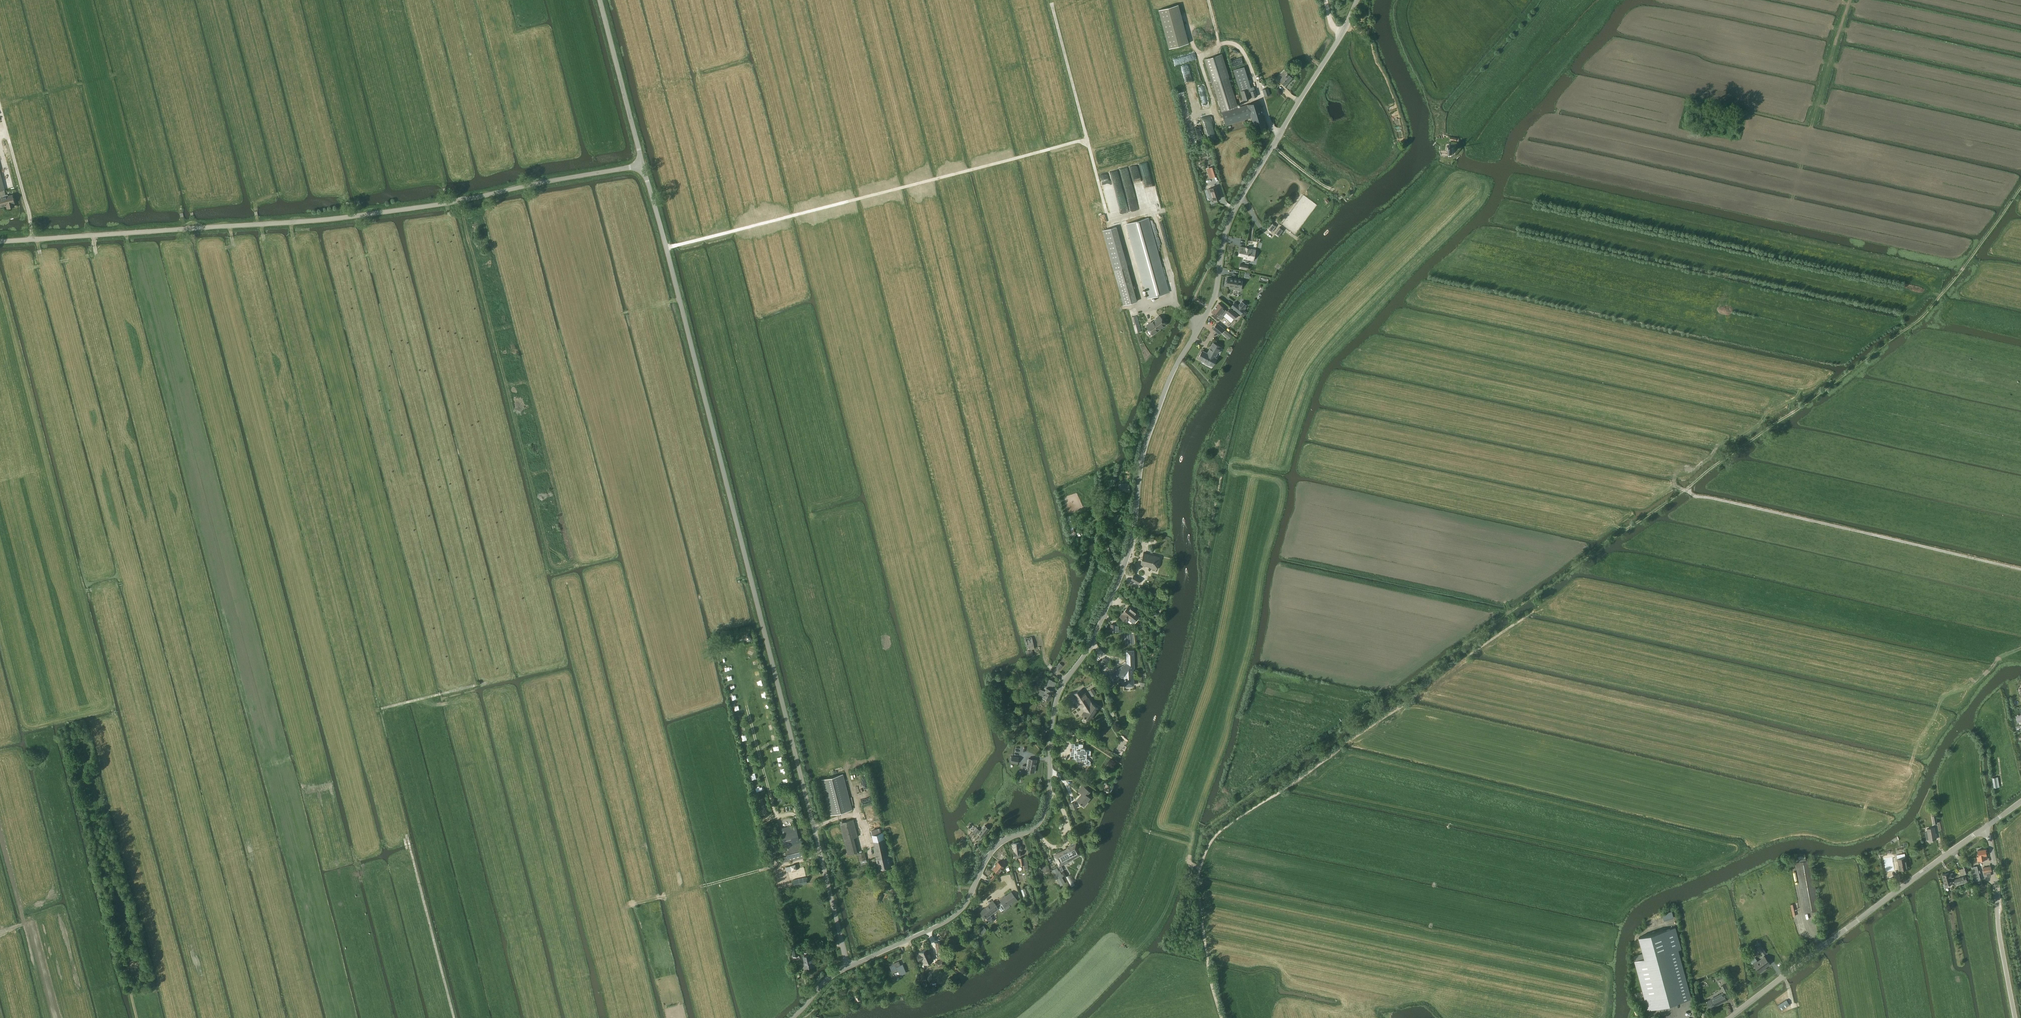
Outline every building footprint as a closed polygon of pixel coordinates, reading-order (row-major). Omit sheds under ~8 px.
[(1221,111),(1222,113),(1238,107),(1237,106),(1238,106),(1221,54),(1205,59),(1221,111)] [(1288,71),(1286,73),(1280,80),(1285,85),(1292,78),(1291,77),(1293,75),(1288,71)] [(1253,87),(1248,88),(1249,92),(1250,91),(1252,98),(1258,96),(1255,90),(1254,87),(1253,87)] [(1248,88),(1240,91),(1243,101),(1251,98),(1249,92),(1248,88)] [(1247,104),(1238,107),(1222,113),(1226,126),(1251,117),(1254,129),(1266,125),(1259,101),(1247,105),(1247,104)] [(1455,146),(1447,145),(1446,153),(1454,154),(1455,146)] [(1211,201),(1213,200),(1214,201),(1220,199),(1216,187),(1207,189),(1211,201)] [(4,190),(0,191),(0,198),(0,207),(6,205),(7,208),(14,206),(13,203),(14,203),(12,195),(8,196),(8,194),(5,195),(4,190)] [(1137,263),(1147,299),(1169,293),(1159,257),(1148,218),(1126,224),(1137,263)] [(1273,223),(1268,230),(1271,232),(1276,226),(1273,223)] [(1124,305),(1130,303),(1137,301),(1127,266),(1116,227),(1102,230),(1113,270),(1123,305),(1124,305)] [(1279,236),(1284,230),(1280,227),(1275,233),(1279,236)] [(1246,247),(1240,246),(1238,255),(1244,256),(1243,258),(1250,260),(1250,258),(1254,258),(1254,257),(1255,257),(1257,251),(1255,251),(1256,250),(1250,248),(1246,247)] [(1229,288),(1231,289),(1236,289),(1237,287),(1241,288),(1241,287),(1242,287),(1243,281),(1242,281),(1242,280),(1227,278),(1226,285),(1229,286),(1229,288)] [(1240,314),(1244,310),(1235,302),(1231,307),(1240,314)] [(1227,311),(1224,308),(1218,303),(1211,312),(1221,319),(1226,313),(1227,311)] [(1230,308),(1227,311),(1226,313),(1234,319),(1238,314),(1230,308)] [(1157,324),(1160,328),(1166,324),(1160,316),(1159,316),(1156,318),(1157,319),(1153,321),(1156,325),(1157,324)] [(1152,335),(1160,328),(1157,324),(1156,325),(1153,321),(1151,323),(1150,322),(1146,325),(1147,326),(1146,326),(1152,335)] [(1217,323),(1213,329),(1219,334),(1224,329),(1217,323)] [(1198,358),(1204,361),(1204,363),(1208,365),(1210,364),(1213,366),(1217,358),(1215,357),(1217,353),(1219,353),(1221,349),(1220,347),(1221,347),(1213,343),(1207,353),(1202,350),(1198,358)] [(1070,515),(1065,516),(1070,536),(1071,536),(1072,538),(1075,537),(1074,535),(1075,534),(1070,515)] [(1111,554),(1106,539),(1101,541),(1106,555),(1111,554)] [(1140,565),(1157,569),(1160,557),(1143,553),(1140,565)] [(1138,584),(1141,579),(1134,575),(1131,580),(1138,584)] [(1139,615),(1128,606),(1119,617),(1127,622),(1129,620),(1133,623),(1139,615)] [(1025,639),(1027,650),(1025,651),(1027,657),(1034,655),(1032,649),(1035,648),(1032,637),(1025,639)] [(1113,681),(1119,678),(1124,677),(1125,686),(1133,686),(1133,668),(1134,668),(1133,651),(1126,651),(1127,663),(1109,675),(1113,681)] [(1113,685),(1107,676),(1104,678),(1109,688),(1113,685)] [(1038,695),(1042,697),(1049,700),(1053,690),(1056,682),(1049,679),(1045,691),(1041,689),(1038,695)] [(1091,702),(1082,688),(1073,694),(1084,711),(1082,715),(1090,720),(1092,716),(1096,709),(1097,709),(1098,708),(1092,703),(1091,702)] [(1079,746),(1076,746),(1075,746),(1075,744),(1071,743),(1071,748),(1073,748),(1072,752),(1070,752),(1070,756),(1074,756),(1074,758),(1076,758),(1076,760),(1080,760),(1080,764),(1078,764),(1078,768),(1079,768),(1082,766),(1086,766),(1086,764),(1090,765),(1090,761),(1092,761),(1092,757),(1091,757),(1091,750),(1085,750),(1085,748),(1083,748),(1083,744),(1079,744),(1079,746)] [(1018,764),(1019,757),(1012,756),(1010,763),(1018,764)] [(1037,760),(1028,759),(1027,766),(1023,765),(1022,770),(1035,772),(1037,760)] [(822,780),(831,815),(851,809),(842,774),(822,780)] [(1090,798),(1086,795),(1089,791),(1082,786),(1079,789),(1083,792),(1077,799),(1084,805),(1090,798)] [(839,823),(848,855),(858,852),(854,838),(858,837),(853,819),(839,823)] [(780,829),(787,856),(781,858),(783,862),(789,861),(806,857),(801,837),(799,837),(796,824),(780,829)] [(988,828),(985,826),(979,833),(982,836),(988,828)] [(1926,840),(1928,840),(1929,840),(1936,839),(1934,827),(1927,829),(1927,832),(1925,832),(1926,840)] [(873,847),(875,853),(878,852),(878,854),(881,853),(881,850),(887,849),(887,848),(885,839),(884,839),(883,833),(872,835),(875,847),(873,847)] [(1020,846),(1020,843),(1013,843),(1013,844),(1012,844),(1012,849),(1014,849),(1014,852),(1013,852),(1014,857),(1021,856),(1020,852),(1021,852),(1021,850),(1022,850),(1023,849),(1023,847),(1022,847),(1022,846),(1021,846),(1020,846)] [(1064,862),(1064,863),(1081,854),(1075,843),(1070,845),(1071,845),(1070,846),(1071,847),(1059,853),(1058,853),(1054,855),(1054,856),(1058,864),(1059,864),(1064,862)] [(891,867),(887,848),(887,849),(881,850),(881,853),(882,856),(883,856),(886,868),(891,867)] [(1987,855),(1986,849),(1977,850),(1978,856),(1977,856),(1978,860),(1987,859),(1987,855)] [(878,852),(875,853),(878,869),(886,868),(883,856),(882,856),(881,853),(878,854),(878,852)] [(1029,870),(1027,857),(1019,858),(1019,865),(1023,865),(1024,871),(1029,870)] [(1905,857),(1897,858),(1899,869),(1907,868),(1905,857)] [(1806,861),(1806,858),(1798,859),(1799,862),(1795,863),(1804,913),(1820,910),(1811,860),(1806,861)] [(1887,870),(1894,868),(1892,858),(1885,860),(1887,870)] [(1004,866),(1003,866),(1006,863),(1003,860),(1000,863),(998,862),(993,868),(998,872),(1004,866)] [(1964,874),(1968,872),(1965,862),(1960,864),(1964,874)] [(1048,864),(1040,866),(1043,874),(1046,873),(1046,874),(1051,873),(1048,864)] [(1977,866),(1972,867),(1975,881),(1980,880),(1978,873),(1980,872),(1979,870),(1978,870),(1977,866)] [(1057,868),(1052,870),(1056,876),(1055,877),(1056,879),(1056,878),(1061,885),(1065,882),(1062,877),(1064,875),(1063,874),(1062,874),(1060,871),(1059,871),(1057,868)] [(1949,872),(1942,874),(1945,883),(1943,884),(1945,888),(1950,886),(1949,884),(1952,883),(1950,878),(1954,877),(1952,873),(1949,874),(1949,872)] [(1965,876),(1954,879),(1956,885),(1967,882),(1967,881),(1970,880),(1969,876),(1966,877),(1965,876)] [(795,886),(807,883),(806,877),(793,880),(795,886)] [(999,900),(1001,902),(1001,903),(997,906),(999,908),(998,908),(1001,913),(1010,906),(1010,905),(1017,899),(1011,891),(999,900)] [(984,918),(985,917),(986,917),(985,916),(997,907),(993,902),(980,912),(984,918)] [(1635,961),(1645,999),(1648,1010),(1691,998),(1678,949),(1681,949),(1675,927),(1639,937),(1645,958),(1635,961)] [(1757,947),(1763,955),(1767,953),(1761,945),(1757,947)] [(928,948),(919,952),(920,954),(917,955),(920,961),(921,960),(923,960),(924,964),(933,960),(928,948)] [(804,964),(805,966),(805,967),(806,968),(814,966),(812,959),(812,958),(812,955),(811,955),(811,954),(803,956),(805,963),(804,964)] [(1764,956),(1757,961),(1757,960),(1753,963),(1760,973),(1765,969),(1765,968),(1770,964),(1764,956)] [(944,958),(943,958),(935,962),(937,968),(946,964),(944,958)] [(893,965),(890,966),(893,972),(899,970),(901,975),(906,973),(902,965),(900,965),(899,961),(892,964),(893,965)] [(1721,986),(1724,993),(1729,990),(1725,984),(1721,986)] [(858,1002),(861,1001),(862,998),(860,994),(857,993),(855,994),(854,997),(855,1001),(858,1002)] [(1727,1000),(1723,993),(1710,999),(1711,1000),(1706,1002),(1710,1009),(1727,1000)] [(1787,1000),(1778,1005),(1781,1010),(1790,1004),(1787,1000)]
